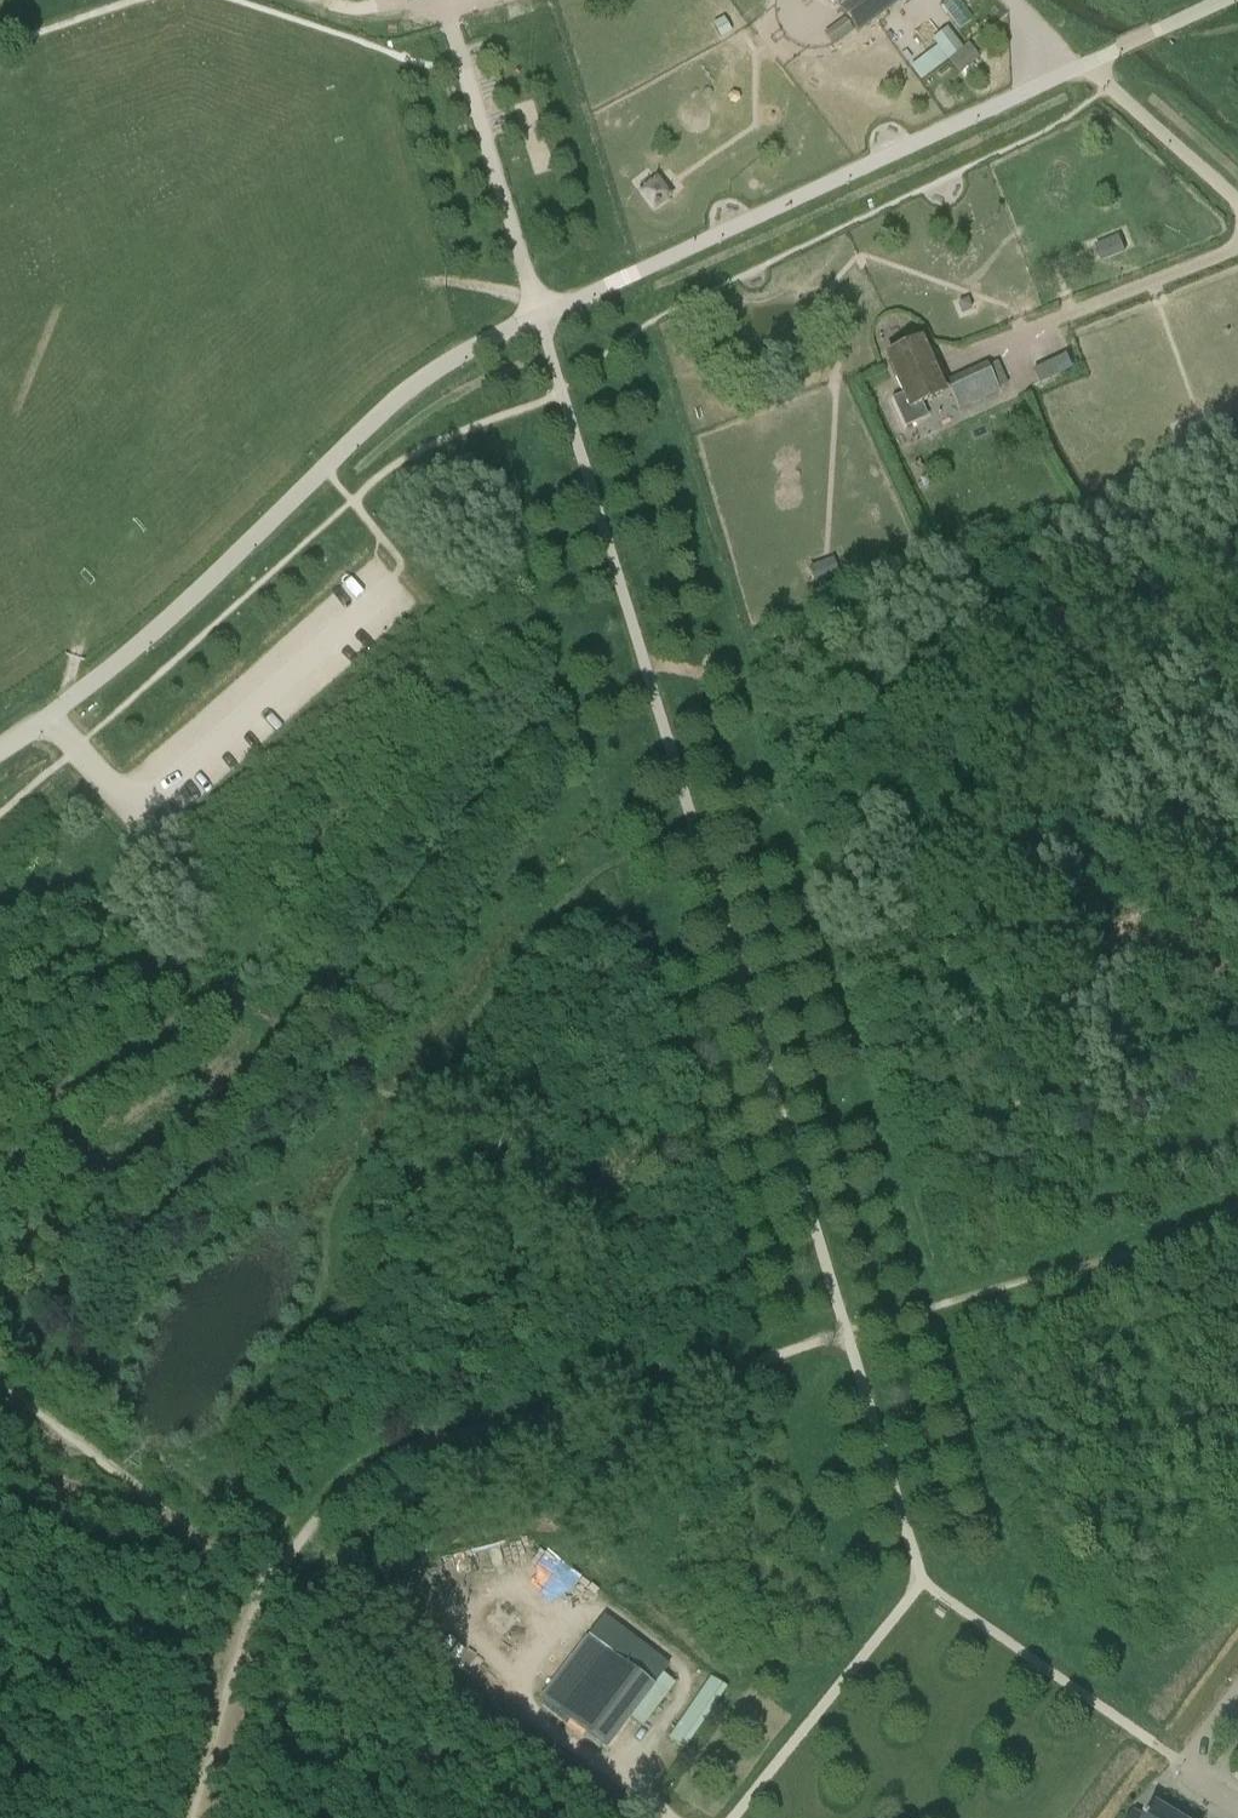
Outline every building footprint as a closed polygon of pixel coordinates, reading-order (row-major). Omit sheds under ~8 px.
[(857,33),(900,0),(833,0),(847,19),(825,35),(832,45),(854,28),(857,33)] [(712,24),(720,39),(731,33),(723,18),(712,24)] [(958,74),(978,59),(968,45),(948,60),(958,74)] [(655,209),(667,199),(654,182),(642,192),(655,209)] [(1100,261),(1123,251),(1118,238),(1095,247),(1100,261)] [(887,361),(910,411),(944,396),(921,346),(887,361)] [(1040,382),(1072,367),(1065,352),(1033,367),(1040,382)] [(957,412),(998,393),(985,365),(944,383),(957,412)] [(814,582),(837,574),(832,559),(809,568),(814,582)] [(608,1750),(655,1688),(605,1650),(558,1713),(608,1750)] [(1177,1816),(1155,1803),(1146,1817),(1176,1817),(1177,1816)]
